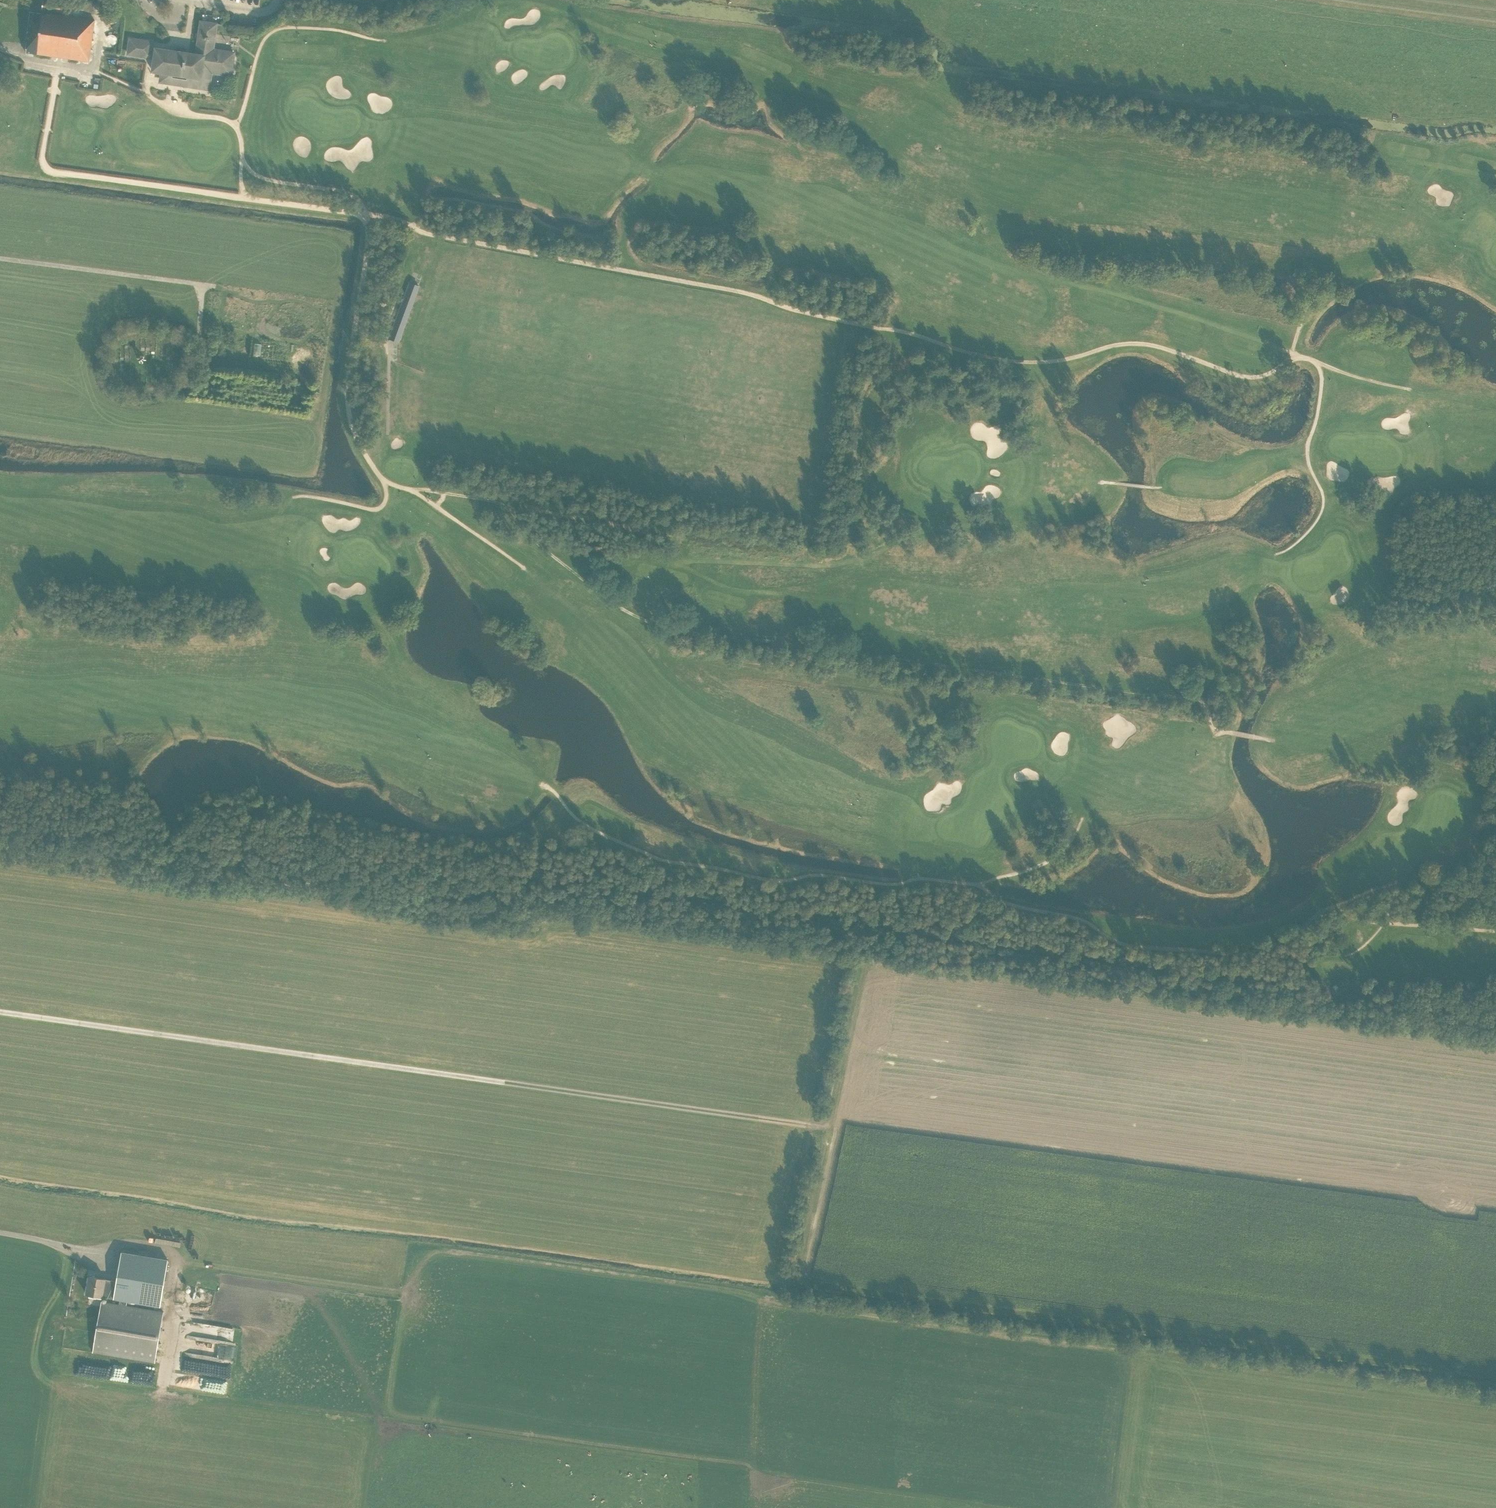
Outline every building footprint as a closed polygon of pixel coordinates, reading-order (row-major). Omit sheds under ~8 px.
[(61,11),(63,3),(43,0),(42,8),(61,11)] [(50,14),(31,12),(26,42),(28,42),(26,52),(89,61),(95,19),(50,12),(50,14)] [(210,85),(212,74),(231,77),(234,53),(213,50),(217,24),(201,22),(196,55),(156,49),(153,71),(163,72),(162,78),(210,85)] [(149,42),(130,39),(128,54),(150,57),(151,52),(148,51),(149,42)] [(399,342),(420,285),(410,281),(388,338),(399,342)] [(168,1261),(121,1253),(117,1282),(105,1280),(105,1279),(89,1276),(86,1295),(103,1297),(119,1299),(119,1304),(101,1302),(93,1353),(155,1363),(163,1312),(126,1306),(127,1301),(160,1306),(168,1261)] [(87,1271),(92,1263),(83,1257),(78,1265),(87,1271)] [(195,1305),(201,1307),(204,1299),(213,1302),(216,1295),(205,1291),(204,1295),(199,1293),(195,1305)] [(76,1368),(76,1356),(76,1348),(67,1347),(67,1367),(76,1368)] [(234,1375),(237,1357),(192,1350),(191,1353),(213,1357),(212,1365),(220,1366),(219,1373),(234,1375)]
